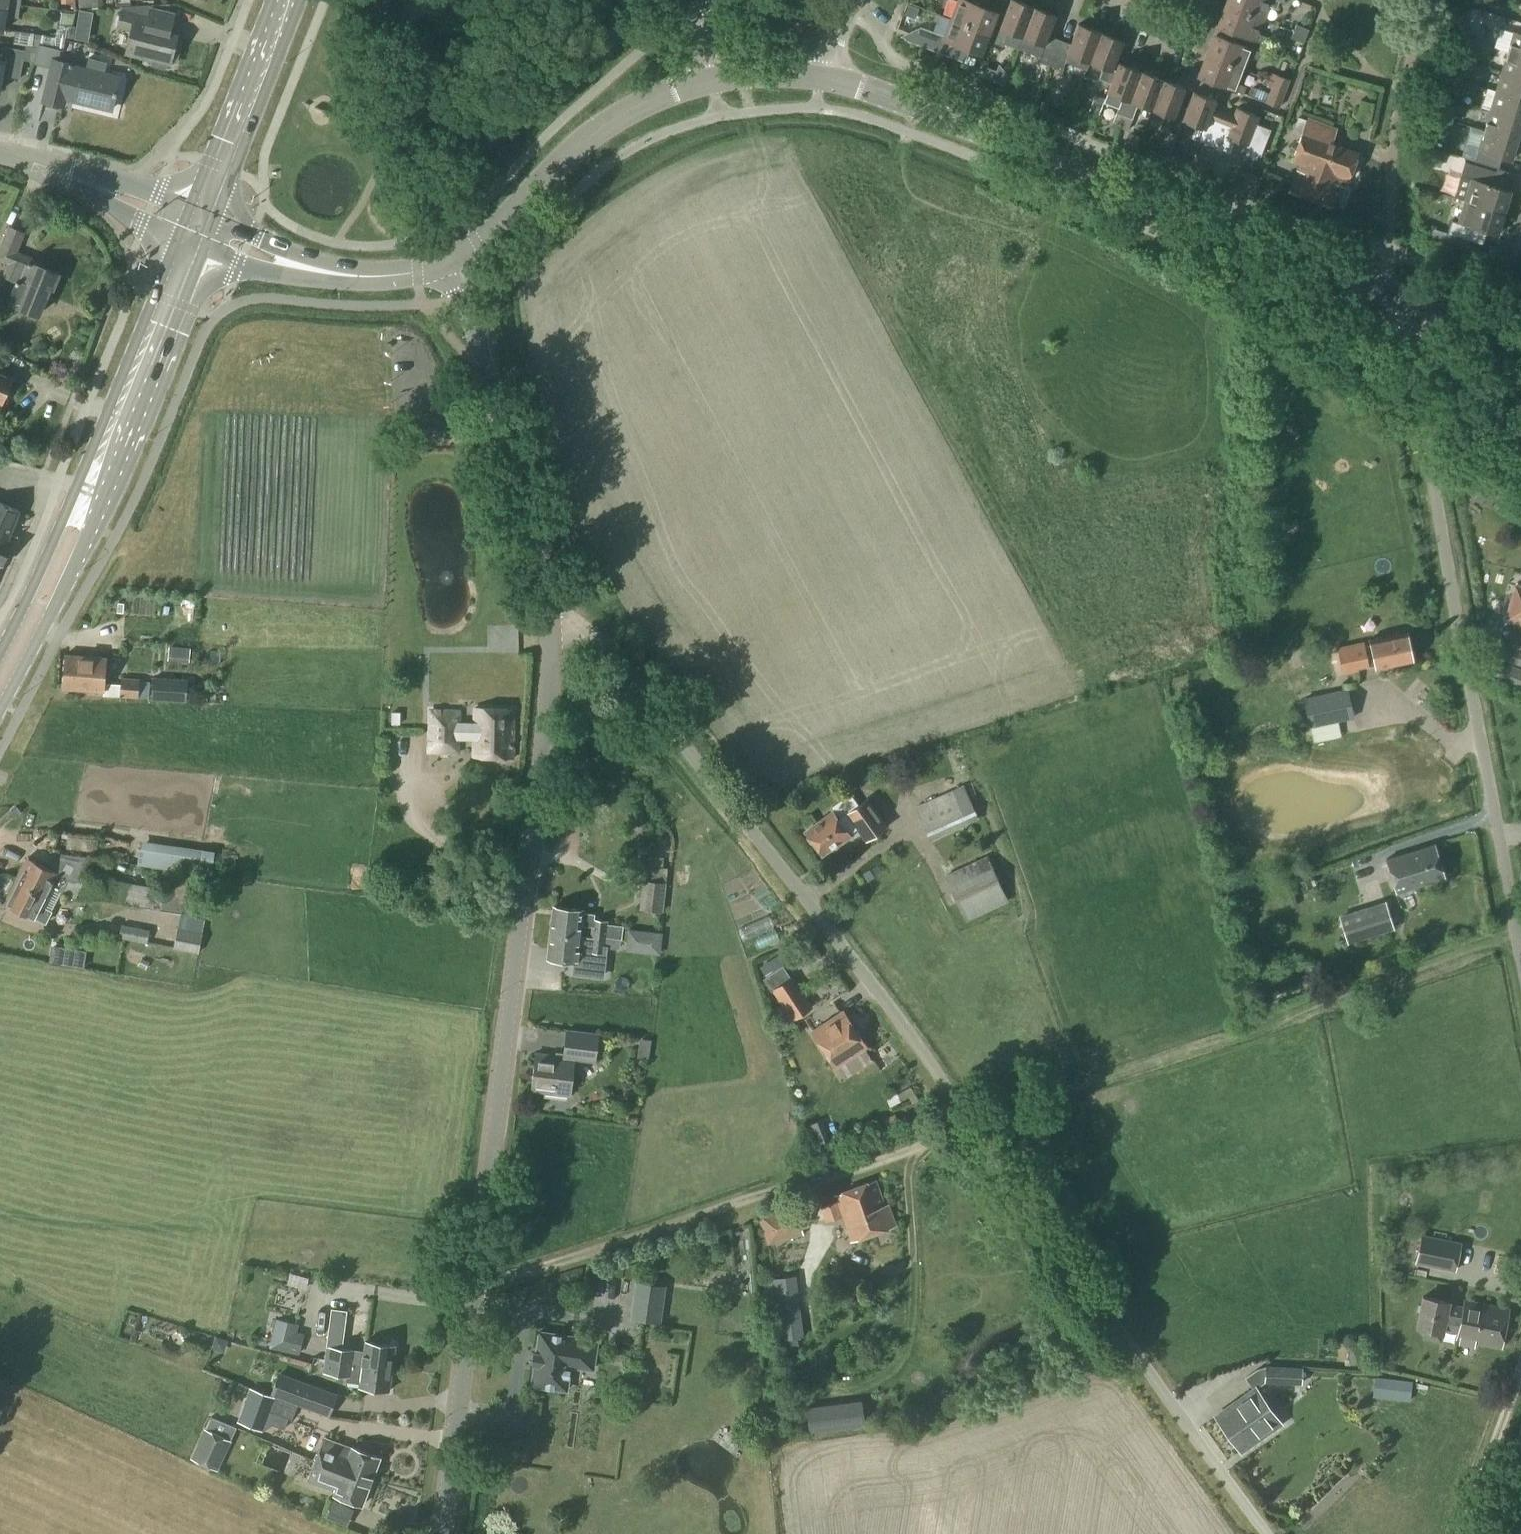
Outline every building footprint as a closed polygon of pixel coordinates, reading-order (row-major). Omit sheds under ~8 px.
[(988,0),(958,0),(951,20),(989,34),(997,13),(985,8),(988,0)] [(1033,8),(1013,0),(1010,0),(1000,29),(994,43),(1002,47),(1004,43),(1018,49),(1033,8)] [(1224,6),(1263,21),(1268,6),(1276,9),(1279,2),(1283,3),(1284,0),(1226,0),(1224,6)] [(20,5),(0,2),(0,30),(3,30),(5,16),(18,18),(20,5)] [(116,28),(130,31),(124,55),(152,62),(151,68),(165,71),(166,65),(171,66),(172,63),(176,65),(181,44),(177,43),(179,33),(170,31),(175,12),(151,6),(151,5),(122,6),(121,9),(116,28)] [(1258,33),(1263,21),(1224,6),(1216,27),(1255,41),(1263,44),(1266,37),(1258,33)] [(1060,40),(1048,36),(1056,16),(1033,8),(1018,49),(1039,56),(1037,61),(1050,66),(1060,40)] [(73,40),(76,26),(72,25),(74,14),(62,12),(60,24),(57,25),(56,33),(58,34),(57,37),(15,31),(13,43),(37,47),(38,47),(39,44),(53,48),(63,50),(65,38),(70,39),(73,40)] [(981,55),(989,34),(951,20),(945,36),(921,27),(900,37),(904,38),(904,39),(964,62),(969,51),(981,55)] [(1306,37),(1309,29),(1296,24),(1293,32),(1306,37)] [(1090,62),(1101,33),(1079,25),(1071,44),(1060,40),(1050,66),(1062,71),(1065,62),(1086,70),(1089,62),(1090,62)] [(91,30),(77,28),(75,40),(89,42),(91,30)] [(1471,41),(1473,31),(1462,28),(1459,38),(1471,41)] [(1304,43),(1306,37),(1293,32),(1290,38),(1304,43)] [(1124,41),(1101,33),(1090,62),(1103,67),(1099,79),(1111,83),(1116,71),(1113,69),(1124,41)] [(1512,33),(1506,53),(1520,57),(1520,35),(1512,33)] [(1205,56),(1244,71),(1250,56),(1257,59),(1260,52),(1252,49),(1252,50),(1213,35),(1205,56)] [(1469,51),(1471,41),(1459,38),(1457,48),(1469,51)] [(25,50),(4,46),(1,60),(0,59),(0,84),(0,82),(3,82),(5,76),(20,79),(25,50)] [(1506,53),(1500,72),(1520,78),(1520,57),(1506,53)] [(1239,84),(1244,71),(1205,56),(1197,77),(1236,92),(1236,91),(1243,94),(1246,87),(1239,84)] [(111,108),(118,78),(81,69),(82,67),(53,60),(44,100),(72,107),(74,99),(111,108)] [(1100,114),(1114,119),(1113,122),(1120,125),(1141,72),(1119,64),(1100,114)] [(1461,81),(1464,71),(1452,68),(1449,78),(1461,81)] [(1152,109),(1163,80),(1141,72),(1120,125),(1120,127),(1128,130),(1132,119),(1138,104),(1152,109)] [(1500,72),(1494,92),(1520,100),(1520,78),(1500,72)] [(1287,87),(1290,80),(1276,74),(1273,82),(1287,87)] [(1449,78),(1447,88),(1459,91),(1461,81),(1449,78)] [(1168,133),(1168,132),(1185,88),(1163,80),(1152,109),(1165,114),(1159,130),(1168,133)] [(1279,108),(1287,87),(1273,82),(1269,92),(1255,87),(1249,89),(1247,95),(1265,102),(1265,103),(1279,108)] [(1213,109),(1213,107),(1216,101),(1193,92),(1182,121),(1195,126),(1191,138),(1194,139),(1189,149),(1196,151),(1200,141),(1212,109),(1213,109)] [(1494,92),(1489,111),(1520,121),(1520,100),(1494,92)] [(1104,103),(1105,99),(1095,95),(1089,111),(1099,115),(1100,114),(1104,103)] [(1212,109),(1200,141),(1230,152),(1234,141),(1246,146),(1246,147),(1252,160),(1260,156),(1270,130),(1256,124),(1259,118),(1236,109),(1234,115),(1213,107),(1213,109),(1212,109)] [(1452,121),(1454,110),(1442,107),(1440,117),(1452,121)] [(1520,123),(1520,121),(1489,111),(1483,130),(1516,140),(1520,123)] [(1452,121),(1440,117),(1437,128),(1449,130),(1452,121)] [(1345,188),(1349,180),(1348,180),(1357,153),(1332,144),(1337,128),(1307,118),(1302,133),(1291,162),(1300,165),(1290,193),(1332,208),(1339,186),(1345,188)] [(1510,160),(1516,140),(1483,130),(1477,150),(1474,161),(1498,168),(1501,158),(1510,160)] [(1168,132),(1168,133),(1164,144),(1172,147),(1176,135),(1168,132)] [(1140,137),(1129,133),(1123,149),(1134,154),(1140,137)] [(1206,177),(1212,161),(1197,156),(1191,171),(1206,177)] [(1178,160),(1169,157),(1165,166),(1174,170),(1178,160)] [(1504,212),(1511,189),(1497,185),(1500,173),(1465,162),(1460,176),(1472,179),(1466,201),(1504,212)] [(1498,233),(1504,212),(1466,201),(1459,223),(1451,220),(1447,234),(1483,245),(1487,230),(1498,233)] [(1444,243),(1448,228),(1431,223),(1427,238),(1444,243)] [(59,274),(39,266),(41,261),(18,251),(25,232),(8,225),(0,245),(0,261),(7,264),(2,277),(16,283),(8,302),(37,315),(48,288),(52,289),(59,274)] [(3,402),(4,401),(9,399),(11,393),(9,389),(13,378),(0,372),(0,400),(3,402)] [(0,563),(2,564),(11,542),(7,540),(20,511),(0,502),(0,564),(0,563)] [(1498,659),(1517,664),(1520,649),(1520,585),(1515,584),(1506,619),(1515,621),(1509,645),(1502,644),(1498,659)] [(1413,661),(1406,631),(1369,639),(1370,644),(1365,645),(1364,642),(1337,647),(1342,675),(1370,669),(1370,667),(1375,666),(1376,669),(1413,661)] [(65,655),(62,688),(104,691),(104,696),(120,697),(138,698),(139,681),(139,679),(121,678),(121,685),(105,683),(107,658),(65,655)] [(1514,666),(1494,659),(1488,676),(1507,683),(1520,688),(1520,669),(1514,666)] [(153,682),(151,698),(187,701),(188,679),(153,677),(153,682)] [(139,681),(138,698),(147,698),(148,682),(139,681)] [(1341,737),(1338,722),(1354,718),(1348,688),(1303,698),(1309,728),(1310,727),(1312,735),(1294,739),(1298,755),(1316,751),(1315,742),(1341,737)] [(474,708),(474,722),(461,722),(461,709),(428,708),(427,754),(460,755),(460,740),(474,741),(473,757),(513,758),(514,709),(474,708)] [(930,841),(979,819),(963,785),(914,807),(930,841)] [(887,825),(867,798),(838,820),(832,812),(805,832),(822,855),(849,836),(846,831),(853,826),(865,841),(887,825)] [(1396,893),(1444,878),(1434,844),(1386,859),(1396,893)] [(112,880),(86,867),(90,857),(61,853),(52,870),(29,858),(17,882),(21,883),(36,890),(46,895),(50,886),(62,893),(62,892),(72,897),(71,900),(97,899),(169,911),(173,877),(166,876),(164,889),(112,880)] [(965,921),(1007,901),(986,855),(943,874),(965,921)] [(663,868),(665,858),(647,856),(645,869),(663,868)] [(666,883),(668,869),(663,868),(645,869),(644,880),(643,880),(639,910),(663,913),(666,883)] [(869,869),(862,873),(867,880),(874,877),(869,869)] [(173,877),(169,911),(182,913),(188,880),(173,877)] [(36,890),(21,883),(17,882),(5,904),(33,919),(34,918),(46,924),(52,911),(40,905),(46,895),(36,890)] [(1348,944),(1394,929),(1385,900),(1338,915),(1348,944)] [(623,926),(608,924),(608,921),(594,919),(595,914),(583,913),(583,910),(553,906),(550,933),(580,936),(581,926),(592,927),(590,938),(606,939),(607,939),(622,940),(623,926)] [(198,954),(205,918),(180,914),(173,949),(198,954)] [(147,944),(150,931),(121,925),(118,938),(147,944)] [(662,934),(636,931),(635,945),(661,948),(662,934)] [(590,938),(580,936),(550,933),(547,959),(574,962),(574,965),(593,967),(594,952),(605,953),(606,939),(590,938)] [(786,938),(766,943),(768,951),(787,946),(786,938)] [(83,951),(52,946),(49,962),(80,968),(83,951)] [(790,978),(783,966),(763,979),(771,993),(772,992),(792,1021),(813,1008),(792,977),(790,978)] [(835,1068),(866,1047),(843,1012),(812,1033),(835,1068)] [(596,1063),(599,1033),(566,1029),(562,1057),(535,1054),(531,1092),(571,1097),(575,1060),(596,1063)] [(906,1089),(886,1099),(890,1106),(909,1096),(906,1089)] [(813,1147),(829,1141),(821,1120),(805,1126),(813,1147)] [(884,1206),(874,1181),(835,1195),(852,1242),(895,1226),(887,1204),(884,1206)] [(768,1245),(787,1240),(803,1235),(794,1206),(759,1216),(768,1245)] [(1456,1272),(1461,1246),(1462,1243),(1421,1234),(1415,1264),(1456,1272)] [(742,1266),(745,1320),(757,1319),(754,1265),(742,1266)] [(762,1280),(769,1341),(804,1337),(796,1276),(795,1276),(777,1278),(762,1280)] [(659,1322),(662,1299),(664,1286),(636,1282),(635,1295),(631,1318),(659,1322)] [(1449,1302),(1423,1297),(1417,1327),(1426,1329),(1424,1338),(1441,1341),(1443,1330),(1457,1332),(1455,1340),(1459,1341),(1458,1345),(1475,1348),(1475,1344),(1502,1349),(1510,1308),(1464,1299),(1463,1305),(1449,1302)] [(296,1323),(275,1317),(268,1347),(297,1354),(302,1333),(294,1331),(296,1323)] [(593,1369),(597,1343),(574,1340),(574,1337),(540,1332),(537,1353),(533,1352),(531,1364),(535,1365),(532,1386),(566,1390),(570,1366),(593,1369)] [(392,1368),(396,1346),(365,1341),(364,1351),(326,1346),(325,1359),(368,1365),(392,1368)] [(1349,1365),(1369,1365),(1369,1341),(1349,1341),(1349,1365)] [(392,1368),(368,1365),(325,1359),(323,1373),(347,1376),(346,1381),(360,1383),(359,1387),(389,1391),(392,1368)] [(1302,1385),(1303,1368),(1266,1366),(1264,1383),(1302,1385)] [(279,1372),(270,1395),(298,1405),(329,1416),(337,1393),(279,1372)] [(1413,1382),(1375,1377),(1373,1397),(1410,1401),(1413,1382)] [(251,1388),(238,1422),(263,1432),(270,1411),(292,1420),(298,1405),(270,1395),(251,1388)] [(1240,1452),(1280,1423),(1255,1388),(1215,1416),(1240,1452)] [(862,1400),(846,1402),(846,1401),(807,1408),(811,1432),(866,1422),(862,1400)] [(204,1427),(190,1457),(218,1471),(232,1440),(231,1439),(236,1428),(211,1416),(206,1428),(204,1427)] [(316,1459),(321,1461),(371,1481),(380,1457),(351,1446),(351,1447),(324,1437),(316,1459)] [(371,1481),(321,1461),(316,1459),(307,1481),(335,1491),(333,1495),(362,1506),(371,1481)]
